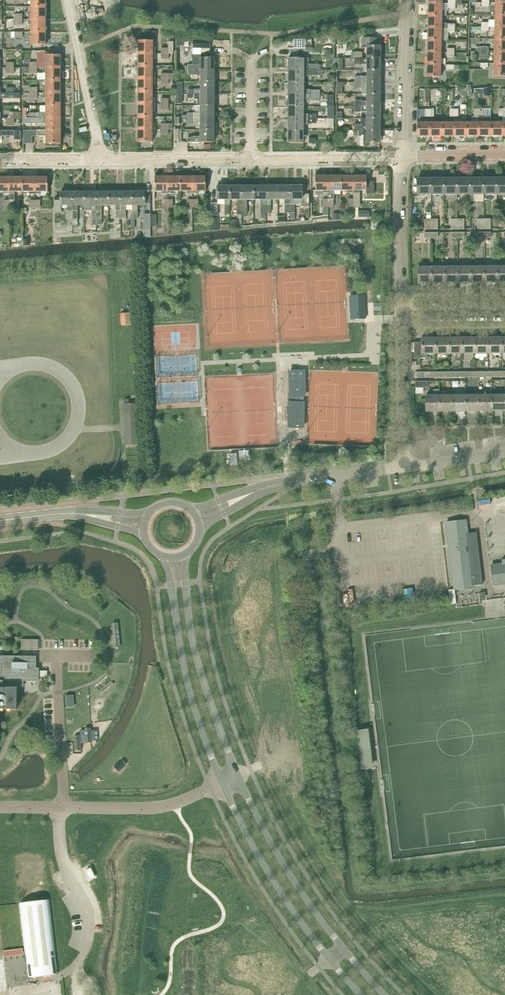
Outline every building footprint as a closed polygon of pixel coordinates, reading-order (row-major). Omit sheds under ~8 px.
[(442,4),(428,3),(428,15),(442,16),(442,4)] [(495,3),(495,15),(504,15),(504,3),(495,3)] [(45,7),(30,7),(30,14),(28,14),(28,20),(45,19),(45,7)] [(428,15),(428,28),(441,28),(442,16),(428,15)] [(495,15),(495,27),(504,27),(504,15),(495,15)] [(45,19),(28,20),(28,24),(30,24),(30,32),(28,32),(45,32),(45,19)] [(495,27),(494,40),(504,40),(504,27),(495,27)] [(441,28),(428,28),(428,40),(441,40),(441,28)] [(45,32),(28,32),(28,37),(30,37),(30,45),(45,45),(45,32)] [(366,58),(380,58),(380,46),(377,46),(377,38),(362,38),(362,45),(367,45),(366,58)] [(428,40),(427,52),(441,52),(441,40),(428,40)] [(494,40),(494,52),(504,52),(504,40),(494,40)] [(137,41),(137,54),(154,54),(154,48),(152,48),(153,41),(137,41)] [(192,41),(192,49),(200,49),(208,49),(208,45),(208,41),(200,41),(192,41)] [(161,48),(161,54),(173,54),(173,42),(168,42),(168,48),(161,48)] [(441,52),(427,52),(427,64),(441,65),(441,52)] [(494,52),(494,64),(504,64),(504,52),(494,52)] [(154,54),(137,54),(137,66),(152,66),(152,59),(154,59),(154,54)] [(43,62),(43,67),(60,67),(60,55),(45,55),(45,62),(43,62)] [(214,70),(214,58),(201,58),(201,55),(192,55),(192,65),(188,65),(188,70),(214,70)] [(366,64),(366,70),(383,70),(383,63),(380,63),(380,58),(366,58),(361,58),(354,58),(354,64),(366,64)] [(288,59),(288,71),(322,70),(322,69),(321,69),(321,64),(307,64),(307,66),(303,66),(303,59),(288,59)] [(441,65),(427,64),(427,77),(440,77),(441,65)] [(494,64),(494,76),(504,77),(504,64),(494,64)] [(152,66),(137,66),(136,79),(154,79),(154,74),(152,73),(152,66)] [(60,67),(43,67),(43,73),(45,73),(45,80),(60,80),(60,67)] [(199,82),(214,82),(214,70),(188,70),(188,75),(199,75),(199,82)] [(303,82),(303,76),(310,76),(310,75),(322,75),(322,70),(288,71),(287,82),(303,82)] [(354,82),(380,82),(380,78),(383,78),(383,70),(366,70),(367,77),(354,77),(354,82)] [(154,79),(136,79),(136,92),(152,92),(152,84),(154,84),(154,79)] [(60,80),(45,80),(45,87),(43,87),(43,93),(60,93),(60,80)] [(199,82),(199,89),(194,89),(194,90),(188,90),(188,94),(194,94),(214,94),(214,82),(199,82)] [(303,94),(303,89),(303,82),(287,82),(287,94),(303,94)] [(366,94),(380,94),(380,82),(354,82),(354,88),(361,89),(361,88),(366,88),(366,94)] [(152,92),(136,92),(136,104),(154,104),(154,99),(152,99),(152,92)] [(60,93),(43,93),(43,98),(45,98),(45,105),(60,105),(60,93)] [(198,106),(213,106),(214,94),(194,94),(194,100),(198,100),(198,106)] [(303,107),(303,100),(303,94),(287,94),(287,107),(303,107)] [(379,106),(380,94),(366,94),(366,102),(361,102),(361,101),(354,101),(354,106),(379,106)] [(154,104),(136,104),(136,117),(151,117),(152,109),(154,109),(154,104)] [(45,113),(43,113),(29,113),(29,118),(60,118),(60,105),(45,105),(45,113)] [(213,106),(198,106),(195,106),(195,113),(194,113),(194,114),(187,114),(187,118),(213,118),(213,106)] [(379,118),(379,106),(354,106),(354,113),(366,113),(366,118),(379,118)] [(303,114),(303,107),(287,107),(287,119),(316,119),(316,115),(303,114)] [(472,116),(472,123),(466,123),(466,137),(479,137),(479,116),(472,116)] [(479,116),(479,137),(491,137),(491,123),(491,116),(479,116)] [(151,117),(136,117),(136,129),(153,130),(153,124),(151,124),(151,117)] [(442,137),(454,137),(454,123),(454,117),(442,117),(442,123),(442,137)] [(60,131),(60,118),(29,118),(23,118),(23,123),(45,123),(45,131),(60,131)] [(213,123),(213,118),(187,118),(187,123),(194,123),(194,124),(199,124),(199,130),(216,130),(216,123),(213,123)] [(354,130),(379,130),(379,118),(366,118),(361,118),(361,124),(354,124),(354,130)] [(316,124),(316,119),(287,119),(287,131),(303,131),(303,124),(316,124)] [(417,137),(430,137),(429,123),(417,123),(417,137)] [(429,123),(430,137),(442,137),(442,123),(429,123)] [(454,123),(454,137),(466,137),(466,123),(454,123)] [(491,137),(503,137),(503,123),(491,123),(491,137)] [(153,130),(136,129),(136,142),(151,142),(151,134),(154,135),(153,130)] [(216,130),(199,130),(199,138),(194,138),(187,138),(187,142),(213,142),(213,137),(216,137),(216,130)] [(379,142),(379,130),(354,130),(354,136),(359,136),(359,146),(366,146),(368,146),(368,142),(379,142)] [(31,144),(31,136),(45,136),(45,144),(60,144),(60,131),(45,131),(43,131),(23,131),(23,144),(31,144)] [(303,143),(303,131),(287,131),(287,143),(303,143)] [(14,200),(14,194),(14,192),(22,192),(21,176),(9,177),(9,194),(9,200),(14,200)] [(21,176),(22,192),(29,192),(29,194),(34,194),(34,176),(21,176)] [(34,176),(34,194),(40,194),(40,192),(47,192),(47,176),(34,176)] [(161,194),(167,194),(167,176),(155,176),(154,192),(161,192),(161,194)] [(167,176),(167,194),(173,194),(173,192),(180,192),(180,176),(167,176)] [(180,176),(180,192),(187,192),(187,194),(192,194),(192,176),(180,176)] [(192,176),(192,194),(198,194),(198,191),(205,192),(205,176),(192,176)] [(328,193),(328,176),(315,176),(315,191),(323,191),(323,193),(328,193)] [(333,199),(333,193),(333,191),(340,191),(340,176),(328,176),(328,193),(328,199),(333,199)] [(353,193),(353,176),(340,176),(340,191),(348,191),(348,193),(353,193)] [(366,176),(353,176),(353,193),(358,193),(358,191),(366,191),(366,194),(374,194),(374,181),(366,181),(366,176)] [(9,194),(9,177),(0,177),(0,192),(4,192),(4,194),(9,194)] [(418,195),(432,195),(431,178),(418,178),(418,195)] [(431,178),(432,195),(445,195),(445,178),(431,178)] [(445,178),(445,195),(458,194),(458,178),(445,178)] [(458,178),(458,194),(471,194),(471,178),(458,178)] [(471,178),(471,194),(485,194),(485,178),(471,178)] [(485,178),(485,194),(498,194),(498,178),(485,178)] [(230,204),(230,199),(229,186),(217,186),(217,199),(225,199),(225,204),(230,204)] [(236,215),(241,215),(242,215),(241,186),(229,186),(230,199),(236,199),(236,205),(236,215)] [(253,199),(253,186),(241,186),(242,215),(246,215),(246,199),(253,199)] [(253,199),(260,199),(260,204),(266,204),(265,186),(253,186),(253,199)] [(277,199),(277,186),(265,186),(266,204),(271,204),(271,199),(277,199)] [(277,199),(284,199),(284,205),(284,213),(290,213),(289,186),(277,186),(277,199)] [(294,222),(294,205),(294,199),(301,199),(301,206),(309,206),(309,194),(302,194),(302,186),(289,186),(290,213),(290,222),(294,222)] [(84,205),(96,205),(96,192),(92,192),(92,188),(84,188),(84,192),(84,205)] [(101,225),(101,205),(108,205),(108,188),(100,188),(100,192),(96,192),(96,205),(96,211),(96,219),(96,225),(101,225)] [(116,219),(120,219),(120,192),(116,192),(116,188),(108,188),(108,205),(116,205),(116,219)] [(120,192),(120,219),(125,219),(125,205),(132,205),(132,192),(132,188),(124,188),(124,192),(120,192)] [(72,192),(60,192),(60,197),(54,197),(55,214),(60,214),(60,206),(66,205),(66,219),(72,219),(72,192)] [(84,192),(72,192),(72,219),(77,219),(77,205),(84,205),(84,192)] [(132,192),(132,205),(132,218),(137,218),(137,205),(144,205),(144,192),(132,192)] [(209,219),(209,231),(218,231),(218,219),(209,219)] [(15,244),(23,244),(23,233),(18,233),(18,238),(15,238),(15,244)] [(418,283),(432,283),(431,267),(418,267),(418,283)] [(432,283),(445,283),(445,267),(431,267),(432,283)] [(445,283),(458,283),(458,267),(445,267),(445,283)] [(458,283),(471,283),(471,267),(458,267),(458,283)] [(471,283),(485,283),(485,267),(471,267),(471,283)] [(485,283),(498,283),(498,267),(485,267),(485,283)] [(352,296),(353,320),(365,319),(364,295),(352,296)] [(449,354),(462,354),(462,338),(448,339),(449,354)] [(462,338),(462,354),(475,354),(475,338),(462,338)] [(475,354),(488,354),(488,338),(475,338),(475,354)] [(488,354),(501,354),(501,338),(488,338),(488,354)] [(422,359),(422,354),(435,354),(435,339),(422,339),(422,343),(414,343),(414,359),(422,359)] [(435,354),(449,354),(448,339),(435,339),(435,354)] [(305,396),(304,371),(291,371),(291,402),(290,402),(290,428),(303,428),(304,397),(305,396)] [(433,389),(433,396),(426,396),(426,412),(440,411),(439,395),(439,389),(433,389)] [(439,395),(440,411),(453,411),(453,395),(439,395)] [(453,395),(453,411),(466,411),(466,395),(453,395)] [(466,411),(479,411),(479,395),(466,395),(466,411)] [(479,395),(479,411),(492,411),(492,395),(479,395)] [(492,411),(504,411),(504,395),(492,395),(492,411)] [(129,413),(122,413),(124,445),(136,445),(135,404),(129,404),(129,413)] [(451,560),(454,590),(464,588),(474,587),(473,586),(478,585),(482,584),(481,584),(480,576),(479,568),(479,567),(477,567),(476,567),(474,557),(475,556),(476,556),(477,554),(476,544),(474,534),(476,533),(467,534),(465,520),(456,522),(446,523),(451,560)] [(490,566),(493,585),(504,583),(504,564),(490,566)] [(21,640),(21,650),(38,650),(38,640),(21,640)] [(17,710),(17,687),(16,687),(16,681),(39,682),(39,669),(36,669),(36,657),(0,656),(0,709),(17,710)] [(362,770),(372,768),(367,729),(357,731),(362,770)] [(27,973),(57,969),(49,899),(18,903),(23,953),(25,953),(27,973)] [(58,974),(57,969),(27,973),(28,977),(58,974)]
